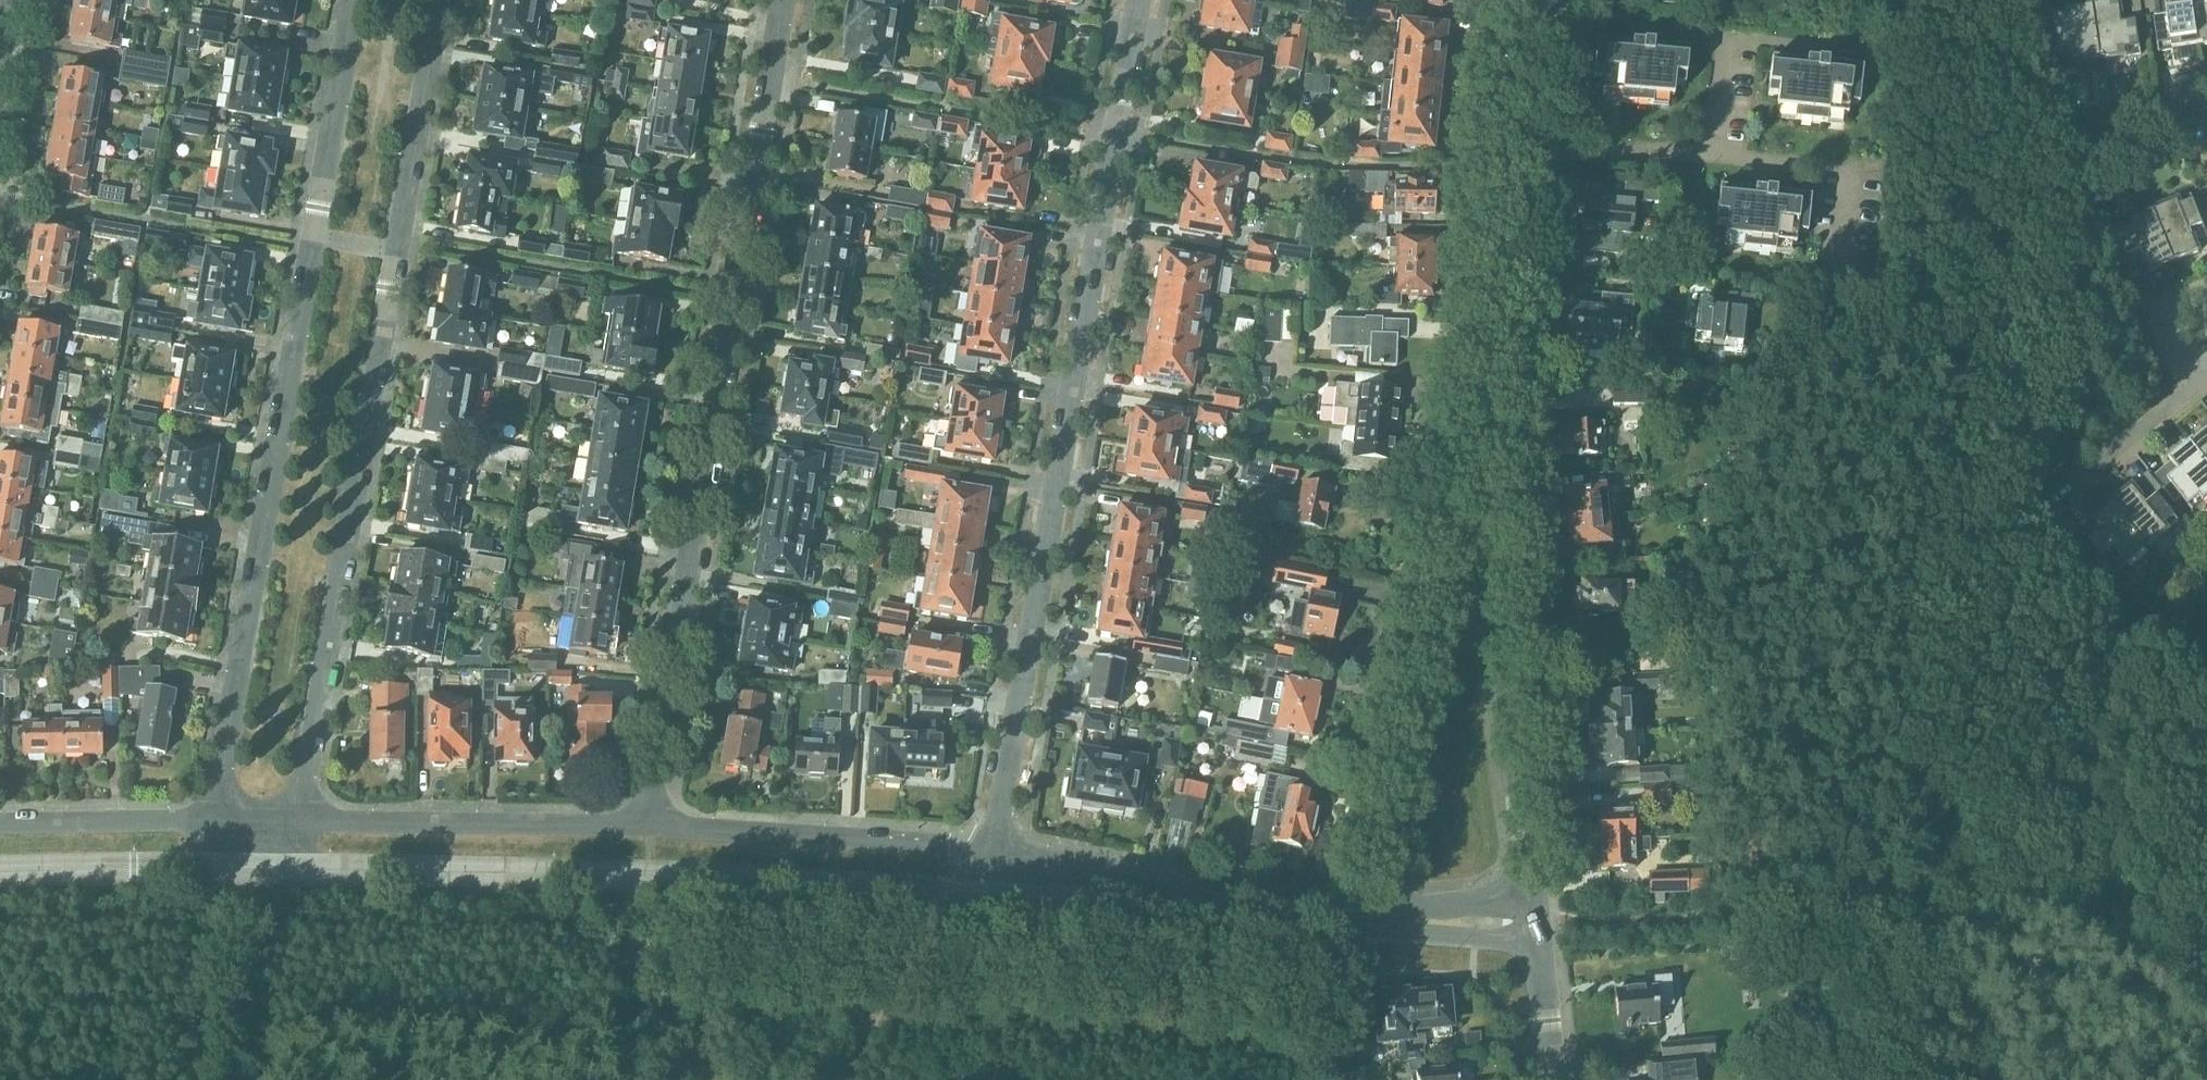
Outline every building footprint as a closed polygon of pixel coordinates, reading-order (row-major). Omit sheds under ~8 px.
[(72,13),(114,20),(117,5),(145,10),(145,9),(147,0),(74,0),(72,13)] [(240,17),(290,26),(293,10),(296,11),(298,0),(248,0),(248,3),(243,2),(240,17)] [(493,8),(542,16),(545,0),(494,0),(493,8)] [(628,5),(654,9),(655,0),(629,0),(628,5)] [(846,28),(895,37),(900,4),(874,0),(851,0),(846,28)] [(930,8),(955,12),(957,0),(932,0),(930,8)] [(964,0),(961,15),(986,19),(988,4),(964,0)] [(1191,18),(1191,19),(1191,20),(1191,21),(1192,21),(1192,22),(1192,23),(1193,23),(1193,24),(1194,24),(1194,25),(1195,25),(1196,25),(1196,26),(1197,26),(1198,26),(1247,34),(1258,35),(1263,5),(1253,3),(1233,0),(1203,0),(1201,11),(1200,11),(1199,11),(1198,11),(1197,11),(1196,11),(1195,12),(1194,12),(1193,13),(1192,14),(1192,15),(1191,16),(1191,17),(1191,18)] [(1265,6),(1294,10),(1294,11),(1309,14),(1311,2),(1297,0),(1296,0),(1295,7),(1265,2),(1265,6)] [(2154,19),(2159,51),(2199,46),(2193,0),(2166,0),(2168,18),(2156,19),(2154,19)] [(2199,46),(2206,45),(2206,0),(2193,0),(2199,46)] [(1343,2),(1342,20),(1370,22),(1370,19),(1394,21),(1395,6),(1343,2)] [(2086,6),(2094,61),(2142,54),(2137,22),(2136,22),(2123,24),(2120,2),(2086,6)] [(628,5),(626,18),(652,22),(654,9),(628,5)] [(2067,9),(2068,14),(2053,16),(2058,47),(2054,48),(2056,61),(2060,61),(2061,65),(2094,61),(2086,6),(2067,9)] [(493,8),(490,25),(493,25),(491,40),(512,44),(512,45),(521,46),(521,45),(542,49),(545,34),(539,33),(542,16),(493,8)] [(202,10),(200,25),(203,26),(225,29),(227,15),(202,10)] [(72,13),(70,26),(73,27),(71,40),(116,48),(118,36),(111,35),(114,20),(72,13)] [(994,14),(987,53),(998,54),(1047,63),(1052,30),(1018,24),(1019,18),(994,14)] [(1403,21),(1399,54),(1443,59),(1443,58),(1446,59),(1448,38),(1445,37),(1446,26),(1403,21)] [(184,23),(180,50),(198,53),(200,40),(222,44),(225,29),(203,26),(200,25),(186,23),(184,23)] [(1280,39),(1278,53),(1302,57),(1305,35),(1306,29),(1294,27),(1293,33),(1292,41),(1280,39)] [(846,28),(843,47),(847,48),(845,61),(889,68),(895,37),(846,28)] [(658,39),(657,45),(667,47),(664,63),(703,70),(704,64),(707,64),(709,52),(706,52),(709,37),(659,29),(658,39)] [(1597,40),(1594,77),(1604,78),(1602,90),(1622,92),(1621,102),(1653,105),(1654,95),(1673,97),(1675,85),(1685,86),(1688,50),(1654,46),(1654,44),(1648,44),(1649,38),(1646,37),(1645,43),(1632,42),(1632,44),(1597,40)] [(227,45),(224,60),(237,62),(235,79),(283,87),(286,70),(283,69),(286,55),(227,45)] [(125,50),(122,65),(168,73),(171,58),(125,50)] [(553,51),(551,65),(551,67),(577,71),(577,70),(578,70),(580,55),(553,51)] [(1375,52),(1374,62),(1389,64),(1390,53),(1375,52)] [(1278,53),(1276,68),(1294,71),(1293,75),(1299,76),(1300,72),(1302,57),(1278,53)] [(998,54),(992,85),(1041,94),(1042,94),(1043,94),(1044,94),(1045,94),(1046,94),(1047,93),(1048,93),(1048,92),(1049,92),(1049,91),(1049,90),(1050,90),(1050,89),(1050,88),(1050,87),(1050,86),(1049,86),(1049,85),(1049,84),(1048,84),(1048,83),(1047,83),(1047,82),(1046,82),(1045,82),(1045,81),(1044,81),(1043,81),(1047,63),(998,54)] [(1399,54),(1396,83),(1442,88),(1444,68),(1442,68),(1443,59),(1399,54)] [(1772,59),(1768,95),(1778,96),(1777,108),(1796,111),(1795,121),(1827,124),(1828,114),(1847,116),(1849,104),(1859,105),(1862,69),(1828,65),(1828,63),(1822,63),(1823,56),(1820,56),(1819,62),(1807,61),(1806,63),(1772,59)] [(1211,57),(1206,88),(1254,97),(1260,64),(1211,57)] [(480,82),(477,99),(528,108),(530,92),(534,93),(553,96),(556,82),(548,81),(551,66),(525,62),(523,76),(486,69),(484,82),(480,82)] [(655,82),(653,92),(698,100),(701,84),(704,84),(706,72),(703,72),(703,70),(664,63),(661,83),(655,82)] [(122,65),(119,79),(165,87),(168,73),(122,65)] [(551,66),(548,81),(556,82),(574,85),(591,88),(593,74),(577,71),(551,67),(551,66)] [(614,68),(611,85),(625,87),(625,85),(628,70),(614,68)] [(60,83),(58,97),(100,104),(102,88),(108,90),(111,78),(65,70),(63,84),(60,83)] [(919,75),(916,90),(942,94),(944,79),(921,75),(919,75)] [(1306,77),(1304,93),(1317,94),(1318,78),(1306,77)] [(227,95),(224,110),(275,118),(277,104),(280,105),(283,87),(235,79),(232,96),(227,95)] [(950,79),(947,94),(971,98),(972,98),(974,83),(961,81),(950,79)] [(1386,81),(1383,111),(1393,112),(1436,116),(1437,107),(1440,107),(1442,88),(1396,83),(1386,81)] [(610,94),(609,99),(623,101),(625,87),(611,85),(610,94)] [(1206,88),(1202,108),(1206,108),(1204,121),(1248,128),(1254,97),(1206,88)] [(649,107),(647,116),(649,121),(693,129),(694,124),(697,124),(699,112),(696,112),(698,100),(653,92),(652,101),(649,107)] [(2163,96),(2156,97),(2158,110),(2173,108),(2172,101),(2163,96)] [(58,97),(55,110),(58,111),(56,123),(95,130),(97,121),(101,121),(103,105),(100,104),(58,97)] [(477,99),(473,119),(477,120),(475,132),(507,138),(505,149),(523,152),(524,149),(536,151),(535,157),(535,158),(562,163),(562,162),(577,164),(579,150),(538,142),(538,141),(525,139),(527,126),(525,125),(528,108),(477,99)] [(187,104),(184,117),(209,122),(212,108),(187,104)] [(835,133),(832,146),(873,152),(875,141),(881,142),(886,113),(867,110),(865,121),(838,116),(837,118),(836,118),(833,133),(835,133)] [(1379,142),(1379,144),(1379,155),(1400,155),(1401,145),(1433,148),(1434,136),(1437,137),(1439,117),(1436,116),(1393,112),(1383,111),(1379,142)] [(914,114),(911,128),(935,133),(938,119),(938,118),(914,114)] [(167,115),(164,128),(181,131),(181,133),(206,137),(209,122),(184,117),(167,115)] [(941,119),(939,133),(965,137),(967,123),(941,118),(941,119)] [(640,137),(637,156),(650,158),(651,152),(654,153),(657,153),(688,158),(691,144),(693,144),(695,132),(693,132),(693,129),(649,121),(643,120),(640,137)] [(51,136),(48,148),(91,156),(95,156),(97,142),(93,141),(95,130),(56,123),(53,136),(51,136)] [(2074,124),(2065,125),(2066,135),(2075,134),(2074,124)] [(144,128),(142,139),(156,141),(158,131),(144,128)] [(976,129),(973,151),(982,152),(981,152),(979,170),(1027,178),(1030,160),(1031,160),(1034,160),(1037,159),(1039,156),(1039,153),(1038,150),(1036,148),(1033,147),(1028,146),(999,141),(998,141),(1000,133),(976,129)] [(1269,133),(1266,148),(1290,153),(1293,138),(1269,133)] [(219,137),(217,152),(226,154),(223,171),(264,178),(265,174),(271,175),(274,157),(268,156),(270,146),(257,143),(257,142),(247,140),(247,142),(219,137)] [(142,139),(140,149),(154,151),(156,141),(142,139)] [(1379,144),(1352,144),(1352,147),(1352,158),(1379,158),(1379,155),(1379,144)] [(829,157),(826,172),(828,172),(828,175),(865,181),(868,164),(871,164),(873,152),(832,146),(830,157),(829,157)] [(48,148),(46,162),(49,163),(47,175),(52,177),(62,178),(59,194),(90,199),(92,184),(94,174),(88,172),(91,156),(48,148)] [(604,150),(601,165),(628,169),(630,155),(604,150)] [(534,159),(532,172),(559,177),(575,180),(578,165),(562,163),(535,158),(535,159),(534,159)] [(463,170),(459,190),(465,191),(497,196),(510,198),(515,166),(471,159),(469,171),(463,170)] [(1264,163),(1261,177),(1287,182),(1289,169),(1289,167),(1264,163)] [(578,165),(575,180),(612,186),(614,171),(578,165)] [(1190,177),(1187,197),(1236,205),(1236,204),(1239,205),(1240,194),(1246,190),(1257,192),(1257,190),(1259,180),(1254,175),(1241,173),(1197,165),(1195,178),(1190,177)] [(968,187),(966,201),(1021,210),(1027,178),(979,170),(975,188),(968,187)] [(204,190),(201,204),(214,206),(217,206),(216,208),(258,215),(258,212),(261,210),(263,201),(261,198),(264,178),(223,171),(219,193),(204,190)] [(1352,171),(1352,189),(1364,189),(1364,192),(1383,193),(1382,211),(1394,211),(1394,212),(1435,213),(1435,210),(1437,207),(1438,199),(1436,197),(1435,197),(1435,183),(1423,183),(1423,181),(1408,181),(1408,182),(1389,182),(1389,172),(1352,171)] [(1580,195),(1578,213),(1582,214),(1581,231),(1584,232),(1583,249),(1619,252),(1621,236),(1630,237),(1634,202),(1658,204),(1660,187),(1625,183),(1623,200),(1580,195)] [(1720,188),(1716,224),(1726,225),(1724,238),(1744,240),(1743,250),(1775,253),(1776,243),(1795,245),(1797,233),(1807,234),(1810,198),(1776,194),(1776,192),(1770,191),(1771,185),(1768,185),(1767,191),(1755,190),(1754,192),(1720,188)] [(100,186),(98,201),(123,205),(125,190),(100,186)] [(891,188),(888,202),(925,208),(927,194),(891,188)] [(631,189),(626,222),(673,230),(677,230),(677,228),(680,229),(685,201),(682,201),(682,198),(631,189)] [(459,211),(456,224),(459,225),(458,230),(503,237),(506,222),(493,220),(497,196),(465,191),(464,194),(462,194),(460,207),(462,208),(461,212),(459,211)] [(928,194),(926,208),(950,213),(952,213),(954,198),(928,194)] [(153,195),(151,209),(191,215),(193,203),(193,202),(153,195)] [(2154,211),(2175,262),(2199,252),(2196,244),(2206,240),(2206,232),(2204,226),(2192,196),(2154,211)] [(1187,197),(1182,229),(1230,237),(1236,205),(1187,197)] [(567,209),(551,206),(546,232),(562,234),(567,209)] [(811,220),(808,236),(810,239),(810,240),(858,248),(860,230),(863,231),(866,216),(839,211),(839,209),(829,208),(829,209),(816,207),(814,221),(811,220)] [(887,207),(885,219),(917,224),(919,212),(887,207)] [(926,208),(923,226),(949,230),(951,215),(950,215),(950,213),(926,208)] [(2154,211),(2116,226),(2128,256),(2142,251),(2150,272),(2175,262),(2154,211)] [(95,221),(92,236),(116,240),(117,238),(119,225),(95,221)] [(617,240),(614,254),(667,263),(670,248),(674,248),(677,230),(673,230),(626,222),(623,241),(617,240)] [(119,225),(117,238),(138,242),(141,228),(119,225)] [(1348,227),(1348,238),(1380,240),(1385,240),(1385,239),(1386,227),(1348,227)] [(32,242),(29,254),(32,255),(32,258),(79,266),(82,246),(82,247),(84,236),(38,228),(35,242),(32,242)] [(147,230),(145,245),(185,252),(188,237),(147,230)] [(981,232),(977,251),(980,252),(978,264),(1024,272),(1024,270),(1026,270),(1029,254),(1027,254),(1027,252),(1029,240),(1026,240),(1023,237),(1020,237),(1017,238),(1009,237),(1010,235),(1000,234),(1000,236),(981,232)] [(1276,245),(1273,257),(1309,265),(1312,237),(1299,234),(1296,249),(1280,245),(1279,246),(1276,245)] [(520,240),(518,252),(544,256),(546,245),(546,242),(521,237),(520,240)] [(1250,239),(1247,254),(1248,254),(1272,259),(1273,259),(1273,257),(1276,245),(1276,244),(1250,239)] [(1380,240),(1379,266),(1388,266),(1397,266),(1435,267),(1436,247),(1434,247),(1434,240),(1389,239),(1385,239),(1385,240),(1380,240)] [(806,254),(803,270),(853,277),(858,248),(810,240),(809,241),(810,242),(812,242),(811,250),(810,250),(807,251),(808,252),(806,254)] [(546,245),(544,256),(553,257),(563,259),(565,248),(546,245)] [(565,248),(563,259),(588,263),(591,249),(566,245),(565,248)] [(868,248),(866,257),(880,260),(881,251),(868,248)] [(193,252),(191,265),(206,268),(202,291),(243,298),(247,277),(251,275),(253,266),(250,263),(250,260),(208,252),(208,254),(193,252)] [(1159,268),(1156,283),(1159,283),(1159,285),(1205,292),(1208,293),(1217,294),(1222,264),(1213,262),(1193,259),(1194,257),(1184,255),(1184,257),(1176,256),(1174,253),(1171,253),(1167,254),(1164,254),(1162,266),(1161,266),(1161,268),(1159,268)] [(1247,255),(1244,269),(1270,274),(1272,259),(1248,254),(1248,255),(1247,255)] [(32,258),(26,287),(31,288),(29,295),(46,298),(47,291),(68,295),(71,277),(77,278),(79,266),(32,258)] [(976,267),(971,294),(1021,302),(1024,286),(1022,285),(1024,272),(978,264),(978,268),(976,267)] [(1375,288),(1374,305),(1400,306),(1400,292),(1432,294),(1432,286),(1434,286),(1435,267),(1397,266),(1396,281),(1383,281),(1375,288)] [(141,267),(139,278),(147,279),(149,268),(141,267)] [(798,301),(799,302),(839,309),(847,310),(853,277),(803,270),(800,286),(802,288),(801,288),(800,289),(801,291),(804,291),(803,300),(801,299),(798,301)] [(445,292),(443,306),(445,307),(445,310),(480,316),(483,297),(493,298),(497,279),(451,271),(451,276),(448,275),(445,289),(448,290),(448,293),(445,292)] [(515,271),(512,286),(538,290),(540,276),(515,271)] [(918,275),(917,285),(934,288),(936,278),(918,275)] [(538,290),(537,295),(557,298),(557,294),(560,280),(550,278),(540,276),(538,290)] [(560,280),(557,294),(583,299),(585,284),(560,280)] [(917,285),(914,298),(932,301),(934,288),(917,285)] [(1154,298),(1151,315),(1202,324),(1208,293),(1205,292),(1159,285),(1157,298),(1154,298)] [(190,307),(188,321),(215,326),(215,328),(225,330),(225,328),(244,332),(250,303),(243,301),(243,298),(202,291),(199,308),(190,307)] [(1567,322),(1565,344),(1588,346),(1586,358),(1608,360),(1609,349),(1617,349),(1619,328),(1631,329),(1633,313),(1634,297),(1602,293),(1600,308),(1573,305),(1571,323),(1567,322)] [(1698,308),(1694,343),(1709,345),(1708,348),(1741,352),(1746,310),(1753,311),(1754,296),(1728,293),(1727,306),(1726,306),(1726,307),(1713,306),(1712,309),(1698,308)] [(971,294),(966,326),(1014,334),(1016,320),(1018,320),(1021,302),(971,294)] [(135,299),(131,323),(173,330),(175,317),(155,313),(156,303),(135,299)] [(607,301),(605,314),(611,315),(608,334),(654,342),(658,343),(661,325),(658,325),(660,310),(607,301)] [(859,301),(858,310),(871,313),(873,304),(859,301)] [(797,303),(794,319),(797,320),(795,333),(808,336),(808,337),(817,339),(818,337),(845,342),(847,326),(845,326),(847,310),(839,309),(799,302),(797,303)] [(82,304),(79,319),(122,326),(125,312),(82,304)] [(1263,308),(1261,342),(1280,343),(1280,340),(1281,312),(1281,309),(1263,308)] [(439,310),(435,329),(441,330),(439,343),(484,350),(490,318),(480,316),(445,310),(445,311),(439,310)] [(1150,333),(1148,347),(1193,355),(1194,351),(1197,352),(1202,324),(1151,315),(1148,333),(1150,333)] [(1330,317),(1329,346),(1370,348),(1369,365),(1396,366),(1397,339),(1408,339),(1408,320),(1330,317)] [(79,319),(76,334),(102,339),(102,337),(120,340),(122,326),(79,319)] [(1238,319),(1235,330),(1252,333),(1254,322),(1238,319)] [(15,335),(12,349),(54,356),(61,358),(64,342),(66,330),(20,322),(18,336),(15,335)] [(131,323),(129,337),(170,344),(173,330),(131,323)] [(958,343),(954,365),(958,366),(958,369),(975,372),(977,360),(979,360),(979,362),(988,364),(988,362),(995,363),(998,365),(1003,366),(1005,365),(1008,365),(1009,359),(1010,351),(1013,351),(1015,335),(1014,335),(1014,334),(966,326),(966,327),(967,327),(965,344),(958,343)] [(1235,330),(1234,340),(1250,343),(1252,333),(1235,330)] [(593,359),(592,365),(653,376),(653,372),(657,373),(659,359),(661,346),(658,345),(658,343),(654,342),(608,334),(605,353),(594,351),(593,359)] [(867,345),(865,357),(872,358),(877,359),(898,362),(898,359),(900,351),(867,345)] [(172,359),(171,361),(185,364),(182,380),(231,388),(234,372),(231,371),(233,359),(234,356),(174,346),(172,359)] [(904,359),(904,361),(929,366),(930,359),(931,350),(906,347),(904,359)] [(1143,359),(1143,364),(1145,364),(1144,366),(1145,366),(1143,378),(1145,378),(1149,381),(1152,381),(1156,380),(1162,381),(1162,383),(1171,385),(1172,383),(1191,386),(1194,368),(1191,367),(1192,359),(1193,355),(1148,347),(1148,349),(1145,348),(1143,359)] [(11,359),(10,362),(13,362),(10,375),(80,388),(82,377),(52,371),(54,356),(12,349),(11,359)] [(501,349),(499,364),(543,371),(545,356),(501,349)] [(839,359),(837,368),(863,372),(864,370),(865,359),(865,357),(840,353),(839,359)] [(545,359),(543,371),(579,377),(582,362),(561,359),(546,356),(545,359)] [(1674,358),(1669,368),(1684,375),(1689,364),(1674,358)] [(789,363),(785,389),(827,396),(833,364),(814,361),(813,367),(789,363)] [(499,364),(496,379),(540,387),(543,371),(499,364)] [(428,380),(425,400),(474,408),(477,391),(481,392),(483,376),(465,373),(465,372),(456,371),(456,372),(434,368),(432,381),(428,380)] [(920,369),(917,384),(943,388),(946,373),(920,369)] [(5,387),(3,400),(58,410),(61,395),(78,398),(80,388),(10,375),(8,388),(5,387)] [(547,375),(544,389),(593,399),(595,385),(547,375)] [(173,396),(170,411),(222,420),(225,405),(228,406),(231,388),(182,380),(179,397),(173,396)] [(1336,383),(1334,408),(1347,410),(1345,427),(1356,428),(1397,432),(1400,403),(1402,391),(1402,389),(1400,389),(1383,387),(1381,387),(1375,387),(1336,383)] [(950,388),(948,404),(953,405),(951,422),(1000,430),(1003,411),(1000,410),(1002,397),(990,395),(990,393),(978,391),(978,393),(950,388)] [(1613,403),(1645,404),(1646,388),(1613,388),(1613,403)] [(785,389),(781,415),(805,418),(804,426),(822,429),(822,426),(828,427),(825,441),(850,445),(861,447),(863,432),(853,430),(837,428),(835,427),(837,414),(824,412),(827,396),(785,389)] [(1215,390),(1213,405),(1238,409),(1241,395),(1215,390)] [(597,411),(593,429),(641,438),(644,436),(647,419),(644,418),(646,405),(633,403),(633,402),(623,400),(623,401),(597,397),(594,410),(597,411)] [(3,400),(0,414),(3,414),(1,426),(10,427),(16,429),(15,435),(28,438),(27,441),(47,444),(47,443),(50,425),(55,426),(58,410),(3,400)] [(425,400),(422,418),(425,419),(423,432),(444,436),(444,437),(453,439),(454,437),(463,439),(473,440),(475,427),(471,426),(474,408),(425,400)] [(134,405),(131,421),(156,425),(159,410),(134,405)] [(1199,407),(1196,421),(1224,426),(1226,411),(1199,407)] [(1131,425),(1128,442),(1177,450),(1180,433),(1183,434),(1186,420),(1167,416),(1167,415),(1158,414),(1158,415),(1137,411),(1134,426),(1131,425)] [(1637,420),(1623,420),(1624,430),(1637,430),(1637,420)] [(129,432),(128,434),(153,438),(156,425),(131,421),(129,432)] [(1558,441),(1555,442),(1556,450),(1559,451),(1559,455),(1577,454),(1577,456),(1600,454),(1599,436),(1604,435),(1603,421),(1570,424),(1570,425),(1558,426),(1559,437),(1558,437),(1558,441)] [(897,444),(895,459),(930,465),(932,451),(968,457),(967,459),(978,461),(979,459),(991,461),(993,448),(997,448),(1000,430),(951,422),(948,438),(943,438),(942,438),(935,437),(933,450),(897,444)] [(566,433),(566,434),(580,436),(582,426),(568,424),(568,425),(566,433)] [(1341,443),(1338,468),(1364,471),(1365,458),(1388,460),(1394,460),(1397,432),(1356,428),(1354,444),(1341,443)] [(2190,442),(2206,463),(2206,428),(2190,442)] [(593,429),(588,460),(639,469),(641,454),(639,450),(640,449),(639,447),(636,447),(637,440),(640,440),(642,439),(641,438),(593,429)] [(1244,434),(1240,455),(1252,457),(1255,436),(1244,434)] [(57,437),(55,451),(80,456),(101,459),(103,445),(83,441),(57,437)] [(165,441),(163,456),(169,457),(166,474),(215,482),(218,465),(215,464),(217,450),(165,441)] [(1128,442),(1125,460),(1129,460),(1126,475),(1147,478),(1147,480),(1156,481),(1156,480),(1160,481),(1161,481),(1159,489),(1178,492),(1177,498),(1184,499),(1187,486),(1189,473),(1188,473),(1173,470),(1177,450),(1128,442)] [(2206,499),(2206,463),(2190,442),(2169,459),(2184,476),(2177,481),(2168,471),(2157,481),(2174,503),(2182,497),(2193,510),(2206,499)] [(483,443),(480,457),(506,461),(527,464),(528,456),(529,451),(508,448),(483,443)] [(770,463),(767,479),(769,482),(768,483),(816,491),(819,472),(835,474),(839,471),(841,463),(843,448),(825,445),(823,458),(797,454),(798,452),(789,451),(789,452),(775,450),(773,463),(770,463)] [(847,449),(845,464),(865,467),(875,469),(878,454),(868,452),(847,449)] [(55,451),(52,466),(78,470),(80,456),(55,451)] [(30,488),(44,491),(49,463),(42,462),(0,454),(0,483),(30,488)] [(1240,455),(1236,479),(1279,488),(1279,482),(1294,485),(1294,481),(1296,481),(1299,466),(1252,457),(1240,455)] [(527,464),(525,475),(541,465),(536,457),(528,456),(527,464)] [(480,457),(478,471),(504,475),(506,461),(480,457)] [(577,458),(573,479),(584,481),(582,490),(631,499),(632,499),(631,497),(628,497),(629,489),(632,490),(634,488),(633,487),(636,484),(639,469),(588,460),(577,458)] [(412,474),(409,492),(458,501),(461,484),(465,484),(467,470),(448,467),(449,466),(440,464),(439,465),(418,461),(416,475),(412,474)] [(905,468),(903,480),(929,484),(940,486),(938,499),(940,500),(937,517),(982,525),(982,524),(985,525),(988,510),(985,509),(988,492),(970,489),(970,488),(961,487),(961,488),(953,487),(955,474),(932,470),(905,466),(905,468)] [(157,490),(154,505),(206,514),(209,499),(212,499),(215,482),(166,474),(163,491),(157,490)] [(1564,504),(1561,507),(1562,514),(1565,517),(1566,519),(1610,515),(1609,498),(1617,497),(1616,489),(1629,488),(1627,475),(1589,474),(1591,488),(1564,491),(1565,501),(1564,501),(1564,504)] [(1278,502),(1275,520),(1322,530),(1325,514),(1326,514),(1329,504),(1331,503),(1335,488),(1303,481),(1298,506),(1278,502)] [(31,515),(32,504),(27,504),(30,488),(0,483),(0,510),(31,515)] [(764,497),(761,514),(811,522),(816,491),(768,483),(769,486),(772,486),(771,493),(768,493),(766,494),(767,496),(764,497)] [(1187,486),(1184,499),(1210,503),(1213,490),(1187,486)] [(2148,547),(2179,521),(2159,496),(2148,505),(2133,488),(2113,504),(2148,547)] [(518,513),(516,527),(559,534),(562,521),(603,528),(603,530),(611,532),(612,530),(625,532),(627,519),(630,519),(633,503),(631,499),(582,490),(579,508),(564,506),(563,514),(538,510),(528,514),(518,513)] [(102,492),(100,510),(147,517),(147,514),(137,513),(138,501),(117,498),(118,495),(103,493),(102,492)] [(409,492),(405,511),(409,512),(407,525),(423,528),(422,529),(431,531),(431,529),(456,533),(459,519),(455,518),(458,501),(409,492)] [(1182,503),(1179,518),(1204,522),(1204,521),(1209,521),(1211,508),(1206,507),(1182,503)] [(2148,547),(2113,504),(2099,515),(2102,519),(2084,534),(2104,558),(2100,561),(2109,572),(2113,569),(2116,573),(2148,547)] [(43,506),(41,517),(57,520),(59,509),(43,506)] [(1115,520),(1112,537),(1116,538),(1116,539),(1163,547),(1163,546),(1160,545),(1163,529),(1166,530),(1168,515),(1149,512),(1150,511),(1140,509),(1140,510),(1121,507),(1119,519),(1118,519),(1118,521),(1115,520)] [(28,540),(31,525),(68,531),(70,523),(57,520),(41,517),(31,515),(0,510),(0,535),(28,540)] [(895,524),(894,525),(934,532),(931,548),(980,556),(982,540),(979,540),(982,525),(937,517),(901,512),(897,511),(897,513),(895,524)] [(760,542),(758,543),(806,551),(811,522),(761,514),(759,529),(760,532),(759,533),(760,535),(764,535),(762,542),(760,542)] [(102,515),(100,528),(130,533),(128,542),(142,545),(144,545),(146,538),(147,538),(149,523),(102,515)] [(1566,521),(1563,524),(1564,531),(1567,533),(1567,537),(1568,537),(1570,548),(1584,547),(1594,546),(1595,548),(1596,561),(1622,559),(1621,539),(1613,540),(1610,515),(1566,519),(1566,521)] [(24,567),(25,556),(23,556),(25,541),(28,542),(28,540),(0,535),(0,563),(24,567)] [(467,535),(464,549),(490,554),(493,540),(467,535)] [(869,537),(864,568),(879,570),(884,540),(874,538),(869,537)] [(144,545),(143,553),(153,554),(150,571),(199,579),(202,563),(198,562),(200,547),(172,542),(147,538),(146,538),(144,545)] [(1110,551),(1107,569),(1154,577),(1157,561),(1160,562),(1163,547),(1116,539),(1113,552),(1110,551)] [(572,558),(566,589),(569,589),(617,598),(622,568),(591,562),(594,546),(574,542),(569,542),(567,557),(572,558)] [(756,547),(753,563),(756,564),(754,577),(767,579),(767,581),(775,582),(776,580),(803,585),(813,586),(815,574),(803,572),(806,551),(758,543),(759,545),(756,547)] [(821,545),(819,554),(833,557),(835,547),(821,545)] [(931,548),(926,578),(972,586),(974,571),(977,572),(980,556),(931,548)] [(70,552),(68,564),(88,567),(90,555),(70,552)] [(396,568),(393,585),(442,595),(443,595),(443,594),(446,577),(455,579),(458,564),(402,555),(400,569),(396,568)] [(474,556),(471,570),(503,574),(506,561),(474,556)] [(1276,563),(1272,582),(1273,582),(1311,589),(1311,591),(1309,593),(1307,600),(1309,602),(1308,604),(1295,601),(1290,630),(1303,633),(1332,639),(1340,595),(1330,593),(1331,586),(1329,586),(1329,588),(1324,587),(1327,573),(1276,563)] [(119,565),(117,575),(130,576),(131,567),(119,565)] [(34,568),(31,583),(57,587),(60,572),(34,568)] [(1107,569),(1104,587),(1107,588),(1105,601),(1152,609),(1154,596),(1151,596),(1154,577),(1107,569)] [(145,570),(142,584),(146,585),(143,605),(193,613),(193,612),(195,613),(195,610),(198,608),(200,598),(198,595),(200,580),(199,579),(150,571),(145,570)] [(1192,572),(1190,583),(1210,586),(1212,575),(1192,572)] [(917,594),(914,609),(939,613),(939,615),(948,617),(948,615),(966,618),(969,602),(972,602),(975,588),(972,587),(972,586),(926,578),(923,596),(917,594)] [(1571,593),(1571,606),(1572,606),(1572,611),(1586,611),(1588,616),(1597,616),(1599,612),(1617,612),(1620,616),(1633,616),(1634,583),(1618,583),(1618,584),(1596,584),(1596,583),(1595,582),(1594,582),(1593,582),(1593,581),(1592,581),(1580,581),(1580,588),(1573,588),(1572,593),(1571,593)] [(31,583),(29,598),(54,602),(57,587),(31,583)] [(1190,583),(1187,596),(1207,599),(1210,586),(1190,583)] [(386,602),(384,612),(386,615),(386,616),(438,626),(441,610),(445,611),(448,595),(443,594),(443,595),(442,595),(393,585),(391,585),(389,600),(386,602)] [(828,587),(826,602),(831,603),(858,607),(860,593),(828,587)] [(569,589),(564,618),(574,620),(612,627),(617,598),(569,589)] [(15,625),(17,612),(20,595),(0,591),(0,622),(15,625)] [(1101,601),(1098,618),(1101,619),(1101,621),(1099,632),(1119,635),(1118,637),(1127,638),(1127,637),(1128,637),(1134,638),(1132,651),(1156,655),(1156,656),(1188,661),(1190,650),(1182,649),(1183,644),(1147,637),(1152,609),(1105,601),(1104,602),(1101,601)] [(744,614),(741,632),(790,641),(793,624),(798,624),(800,610),(782,607),(782,606),(771,604),(771,605),(750,602),(747,614),(744,614)] [(882,606),(880,617),(881,617),(881,618),(905,623),(905,621),(906,622),(908,607),(882,602),(882,606)] [(831,603),(829,616),(856,620),(858,607),(831,603)] [(135,620),(133,634),(184,643),(187,628),(190,629),(193,613),(143,605),(140,620),(135,620)] [(387,618),(384,635),(388,635),(386,650),(441,660),(447,627),(438,626),(386,616),(386,618),(387,618)] [(879,618),(877,631),(903,636),(906,623),(905,623),(881,618),(879,618)] [(574,620),(568,655),(584,659),(585,653),(591,654),(607,656),(612,627),(574,620)] [(11,655),(15,635),(13,635),(14,628),(15,625),(0,622),(0,653),(11,655)] [(54,631),(47,668),(71,669),(77,635),(54,631)] [(741,632),(738,651),(741,651),(739,664),(760,667),(760,668),(770,670),(770,669),(790,672),(792,657),(787,657),(790,641),(741,632)] [(884,668),(883,672),(892,673),(892,671),(894,670),(896,670),(954,679),(957,660),(961,661),(963,648),(959,648),(960,644),(940,640),(940,638),(930,636),(930,639),(909,635),(908,642),(906,653),(886,650),(883,668),(884,668)] [(1275,637),(1272,651),(1296,656),(1299,642),(1275,637)] [(113,655),(80,655),(80,668),(113,668),(113,655)] [(527,668),(527,671),(556,671),(556,656),(528,656),(528,657),(527,668)] [(1156,656),(1154,670),(1154,671),(1186,676),(1189,661),(1188,661),(1156,656)] [(458,657),(458,670),(482,671),(482,670),(491,670),(491,658),(458,657)] [(1094,657),(1086,704),(1090,704),(1089,709),(1100,710),(1101,706),(1118,709),(1125,662),(1094,657)] [(1268,657),(1265,670),(1294,676),(1297,663),(1268,657)] [(1665,657),(1639,658),(1639,672),(1666,670),(1665,657)] [(118,669),(104,669),(105,697),(119,696),(119,690),(118,669)] [(140,669),(118,669),(119,690),(123,690),(146,694),(143,711),(137,749),(165,754),(176,693),(160,690),(161,684),(161,669),(140,669)] [(62,670),(45,670),(45,680),(62,680),(62,670)] [(418,670),(417,695),(432,695),(432,694),(432,670),(418,670)] [(482,671),(482,707),(495,707),(495,747),(496,747),(496,763),(514,763),(516,767),(527,767),(530,763),(532,763),(532,708),(513,708),(513,699),(496,698),(496,686),(499,684),(507,685),(508,671),(491,670),(482,670),(482,671)] [(4,672),(4,681),(4,695),(4,698),(19,698),(19,671),(4,672)] [(818,671),(817,685),(844,686),(847,671),(818,671)] [(864,671),(864,685),(890,687),(892,673),(883,672),(864,671)] [(549,672),(549,685),(570,685),(570,672),(549,672)] [(1683,674),(1632,676),(1633,690),(1684,687),(1683,674)] [(1268,678),(1264,699),(1319,710),(1321,702),(1319,699),(1322,686),(1286,678),(1285,682),(1268,678)] [(902,681),(901,689),(913,691),(914,689),(915,683),(904,681),(902,681)] [(372,686),(371,763),(375,763),(376,766),(382,766),(384,763),(402,763),(403,686),(372,686)] [(842,686),(841,713),(856,714),(858,687),(842,686)] [(862,686),(860,712),(875,713),(876,687),(862,686)] [(569,689),(568,745),(569,745),(569,749),(572,749),(572,760),(599,760),(600,724),(609,724),(610,699),(591,698),(591,689),(569,689)] [(923,691),(922,706),(949,708),(950,693),(923,691)] [(432,695),(430,763),(433,763),(435,767),(444,767),(446,763),(449,763),(449,757),(468,758),(469,705),(450,705),(450,692),(440,692),(440,694),(432,694),(432,695)] [(734,692),(722,766),(724,767),(724,768),(732,770),(732,768),(754,771),(755,770),(765,772),(768,749),(756,747),(758,735),(756,735),(762,697),(734,692)] [(1591,712),(1587,712),(1589,731),(1633,729),(1633,714),(1635,714),(1634,694),(1607,696),(1608,700),(1590,701),(1591,712)] [(1264,699),(1259,722),(1275,726),(1275,728),(1285,731),(1311,736),(1314,724),(1317,721),(1319,710),(1264,699)] [(49,724),(23,724),(24,757),(63,756),(63,712),(62,705),(49,706),(49,708),(44,708),(44,719),(49,719),(49,724)] [(101,712),(63,712),(63,756),(102,755),(102,753),(104,752),(104,742),(101,741),(101,723),(101,712)] [(1085,713),(1082,729),(1097,732),(1100,715),(1085,713)] [(771,714),(768,730),(780,731),(783,716),(771,714)] [(1067,778),(1064,797),(1082,800),(1081,805),(1103,808),(1112,755),(1118,718),(1111,717),(1109,717),(1100,715),(1097,732),(1106,733),(1103,754),(1079,750),(1076,767),(1073,767),(1072,768),(1074,769),(1072,779),(1067,778)] [(1212,733),(1212,734),(1221,736),(1221,735),(1259,742),(1263,727),(1262,727),(1224,719),(1222,729),(1213,727),(1212,731),(1212,733)] [(796,741),(794,774),(807,775),(810,778),(821,779),(824,776),(837,777),(840,721),(824,721),(823,743),(796,741)] [(904,735),(901,775),(917,776),(926,777),(927,769),(941,770),(941,769),(944,769),(945,755),(942,755),(943,737),(941,737),(942,724),(927,723),(903,722),(902,731),(902,735),(904,735)] [(1633,729),(1589,731),(1589,750),(1593,750),(1593,760),(1611,759),(1611,765),(1638,764),(1637,748),(1634,748),(1633,729)] [(871,733),(867,778),(885,779),(885,783),(899,784),(899,781),(900,781),(901,775),(904,735),(902,735),(871,733)] [(1112,755),(1103,808),(1122,812),(1123,807),(1142,811),(1145,791),(1140,790),(1142,779),(1141,779),(1143,766),(1159,769),(1160,765),(1174,767),(1179,742),(1172,741),(1164,739),(1162,752),(1141,748),(1140,751),(1130,749),(1129,758),(1112,755)] [(1235,749),(1233,759),(1270,767),(1274,748),(1237,740),(1235,749)] [(1669,767),(1638,768),(1639,784),(1643,784),(1686,782),(1685,767),(1669,768),(1669,767)] [(1259,810),(1259,811),(1316,823),(1320,803),(1311,801),(1313,793),(1304,791),(1302,790),(1304,782),(1267,774),(1264,788),(1261,791),(1259,803),(1260,807),(1259,810)] [(1176,779),(1173,793),(1203,799),(1206,785),(1176,779)] [(1686,782),(1643,784),(1644,800),(1688,798),(1687,782),(1686,782)] [(1173,793),(1168,818),(1172,819),(1190,823),(1194,823),(1198,799),(1173,793)] [(1598,825),(1595,828),(1595,832),(1599,835),(1599,837),(1599,840),(1640,838),(1638,809),(1597,811),(1598,825)] [(1259,811),(1255,828),(1261,829),(1257,847),(1287,853),(1288,845),(1308,849),(1310,840),(1312,841),(1313,838),(1317,837),(1318,828),(1315,825),(1316,823),(1259,811)] [(1770,833),(1754,834),(1754,844),(1771,843),(1770,833)] [(1640,838),(1599,840),(1599,842),(1600,842),(1601,869),(1620,868),(1621,868),(1623,870),(1627,870),(1629,868),(1630,868),(1635,867),(1635,851),(1649,851),(1648,838),(1640,838)] [(1753,861),(1747,875),(1759,880),(1765,866),(1753,861)] [(1685,868),(1650,869),(1651,892),(1655,892),(1685,891),(1692,890),(1691,875),(1691,868),(1685,868)] [(1664,894),(1655,895),(1655,903),(1664,902),(1664,894)] [(1655,989),(1614,993),(1618,1033),(1638,1032),(1638,1026),(1658,1024),(1657,1007),(1671,1005),(1669,978),(1654,979),(1655,989)] [(1382,998),(1376,999),(1380,1041),(1398,1040),(1399,1049),(1413,1047),(1409,996),(1408,992),(1381,995),(1382,998)] [(1399,1049),(1393,1050),(1394,1060),(1424,1057),(1423,1045),(1425,1044),(1424,1027),(1437,1026),(1438,1036),(1452,1035),(1449,1006),(1450,1006),(1451,1005),(1452,1005),(1453,1004),(1454,1003),(1455,1002),(1455,1001),(1456,1000),(1456,999),(1456,998),(1456,997),(1455,997),(1455,996),(1454,995),(1453,994),(1452,993),(1451,993),(1450,993),(1449,992),(1448,992),(1409,996),(1413,1047),(1399,1049)] [(1480,1033),(1466,1034),(1468,1053),(1479,1052),(1478,1041),(1481,1041),(1480,1033)] [(1753,1036),(1739,1037),(1741,1053),(1755,1052),(1753,1036)] [(1713,1040),(1659,1045),(1661,1059),(1714,1054),(1713,1040)] [(1699,1056),(1647,1062),(1649,1079),(1701,1079),(1699,1056)] [(1411,1075),(1412,1079),(1458,1079),(1457,1068),(1416,1072),(1416,1075),(1411,1075)]
